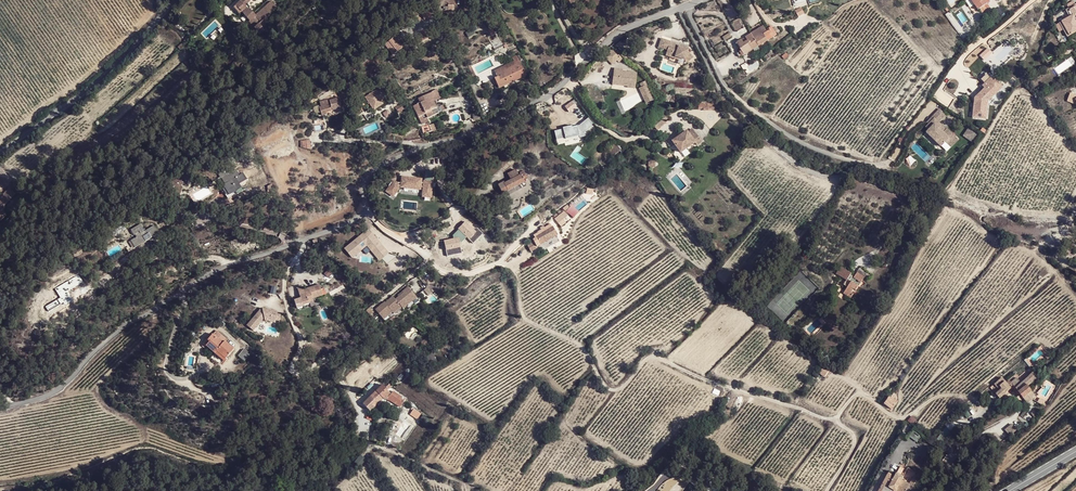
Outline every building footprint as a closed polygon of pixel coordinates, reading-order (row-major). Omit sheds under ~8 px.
[(266,18),(277,8),(271,2),(256,16),(250,9),(252,8),(248,4),(249,3),(248,2),(251,0),(242,0),(235,7),(234,8),(234,9),(234,12),(235,13),(238,16),(242,12),(244,14),(250,21),(249,22),(255,28),(266,18)] [(978,9),(988,2),(986,0),(971,0),(978,9)] [(1065,11),(1069,18),(1059,23),(1063,31),(1067,38),(1075,33),(1075,21),(1074,18),(1075,17),(1075,4),(1065,11)] [(795,10),(798,16),(804,13),(801,7),(795,10)] [(789,12),(787,8),(777,13),(780,17),(789,12)] [(424,18),(431,15),(429,9),(421,12),(424,18)] [(268,20),(266,18),(255,28),(257,31),(259,34),(263,31),(264,30),(262,28),(268,23),(268,20)] [(757,30),(751,34),(755,40),(763,35),(767,41),(776,35),(771,27),(766,30),(764,26),(757,30)] [(397,33),(383,42),(391,54),(404,44),(397,33)] [(755,40),(751,34),(737,43),(740,49),(755,40)] [(763,35),(755,40),(740,49),(741,51),(743,54),(755,47),(767,41),(763,35)] [(669,41),(666,41),(664,49),(668,51),(667,53),(671,54),(672,55),(672,56),(680,59),(685,60),(686,58),(689,62),(694,59),(689,51),(689,50),(683,49),(683,50),(679,48),(679,46),(671,43),(671,42),(669,41)] [(612,50),(605,56),(612,64),(617,60),(619,62),(622,59),(619,56),(618,57),(612,50)] [(989,54),(986,52),(981,57),(984,60),(989,54)] [(503,86),(513,81),(526,75),(517,55),(512,57),(514,61),(515,63),(516,64),(496,74),(498,77),(499,80),(496,82),(499,88),(503,86)] [(1034,67),(1041,62),(1037,55),(1030,59),(1034,67)] [(1034,67),(1030,59),(1027,61),(1024,63),(1028,70),(1034,67)] [(514,61),(495,70),(496,74),(516,64),(515,63),(514,61)] [(613,69),(610,87),(626,89),(626,90),(633,91),(635,76),(624,75),(624,78),(621,77),(621,74),(622,71),(613,69)] [(988,81),(984,77),(979,82),(983,85),(988,81)] [(990,86),(996,93),(1000,89),(992,81),(991,81),(989,79),(988,80),(992,84),(990,86)] [(638,83),(645,102),(652,100),(646,80),(638,83)] [(972,104),(970,120),(984,121),(985,105),(984,105),(984,102),(985,103),(996,93),(990,86),(992,84),(988,80),(988,81),(983,85),(980,88),(983,92),(978,96),(977,95),(977,96),(976,104),(972,104)] [(515,85),(513,81),(503,86),(505,90),(515,85)] [(382,102),(377,95),(374,91),(365,97),(370,104),(374,110),(383,103),(382,102)] [(382,91),(377,95),(382,102),(387,98),(382,91)] [(432,92),(418,99),(420,103),(421,105),(414,109),(420,121),(427,118),(435,114),(443,111),(440,105),(439,103),(437,105),(436,103),(435,103),(432,98),(434,97),(432,92)] [(1067,102),(1075,104),(1075,96),(1070,94),(1067,102)] [(572,102),(565,107),(569,113),(576,107),(572,102)] [(330,104),(319,108),(322,115),(327,114),(326,112),(332,111),(330,104)] [(385,117),(392,113),(390,108),(382,112),(385,117)] [(661,114),(651,125),(657,131),(666,122),(664,121),(667,118),(661,114)] [(941,125),(934,118),(928,124),(931,127),(928,129),(925,132),(940,146),(945,141),(947,144),(955,137),(946,129),(945,130),(943,132),(938,128),(940,126),(941,125)] [(581,123),(578,125),(575,128),(580,134),(591,126),(589,123),(587,120),(586,119),(581,123)] [(431,132),(429,125),(421,127),(423,134),(431,132)] [(686,130),(672,141),(680,153),(694,142),(696,145),(701,142),(695,134),(694,136),(691,132),(688,134),(687,132),(686,130)] [(950,147),(957,140),(955,137),(947,144),(950,147)] [(310,139),(299,140),(300,148),(310,148),(310,139)] [(622,154),(626,149),(619,141),(618,142),(619,145),(617,146),(615,144),(608,149),(613,156),(620,151),(622,154)] [(251,142),(237,150),(240,156),(254,148),(251,142)] [(232,154),(229,155),(229,156),(224,158),(226,164),(232,162),(231,160),(234,159),(232,154)] [(421,196),(431,197),(433,170),(425,169),(424,177),(401,176),(400,181),(391,180),(390,189),(385,189),(385,195),(397,196),(397,187),(421,189),(421,196)] [(524,180),(528,178),(524,171),(520,173),(520,175),(519,176),(515,170),(508,174),(511,181),(504,184),(504,183),(498,186),(502,193),(524,182),(524,180)] [(239,192),(237,190),(229,195),(226,189),(223,191),(228,199),(239,192)] [(558,223),(567,215),(563,210),(554,218),(558,223)] [(205,224),(195,216),(190,220),(200,228),(205,224)] [(136,237),(132,240),(136,247),(147,240),(159,233),(154,226),(145,231),(144,231),(140,224),(131,230),(134,235),(135,235),(136,237)] [(536,237),(539,241),(541,244),(556,235),(552,228),(549,230),(547,231),(536,237)] [(388,253),(370,229),(366,233),(364,231),(343,247),(350,257),(366,245),(378,261),(388,253)] [(851,282),(847,287),(843,293),(850,298),(854,294),(851,292),(853,289),(856,290),(864,277),(867,279),(869,275),(860,268),(853,278),(850,275),(851,273),(841,266),(836,274),(847,281),(847,280),(851,282)] [(303,284),(298,286),(303,305),(310,303),(310,301),(314,300),(313,298),(323,295),(320,284),(311,287),(312,290),(308,291),(307,288),(304,288),(303,284)] [(403,292),(395,299),(401,306),(402,307),(406,305),(415,296),(408,287),(402,291),(403,292)] [(383,305),(381,303),(374,309),(385,322),(391,317),(389,314),(391,312),(393,313),(401,306),(395,299),(392,296),(385,302),(385,303),(383,305)] [(261,312),(250,328),(257,333),(267,319),(274,317),(273,316),(278,314),(278,315),(282,314),(279,306),(262,312),(261,312)] [(402,307),(401,306),(393,313),(394,315),(395,316),(403,309),(402,307)] [(267,319),(268,323),(283,318),(282,314),(278,315),(278,314),(273,316),(274,317),(267,319)] [(212,334),(207,340),(209,342),(206,345),(215,353),(216,351),(226,358),(234,349),(224,340),(226,339),(217,331),(213,334),(212,334)] [(250,355),(249,355),(243,350),(238,356),(244,361),(250,355)] [(224,360),(226,358),(216,351),(215,353),(224,360)] [(433,353),(427,357),(432,366),(438,362),(433,353)] [(820,373),(824,376),(830,369),(825,366),(820,373)] [(1021,383),(1016,388),(1019,391),(1018,392),(1023,397),(1024,396),(1031,391),(1027,386),(1037,377),(1033,372),(1021,383)] [(1002,389),(996,394),(999,397),(1010,388),(1002,378),(995,384),(998,387),(1000,386),(1002,389)] [(1013,384),(1016,388),(1021,383),(1017,380),(1013,384)] [(391,394),(385,388),(383,385),(363,404),(370,411),(383,399),(386,399),(388,401),(390,400),(400,407),(406,399),(393,392),(391,394)] [(1034,395),(1031,391),(1024,396),(1028,400),(1034,395)] [(889,397),(885,403),(891,408),(896,402),(889,397)] [(417,419),(419,416),(412,411),(410,414),(417,419)] [(1004,428),(1009,435),(1016,430),(1012,423),(1004,428)] [(913,430),(909,435),(917,441),(920,436),(913,430)] [(359,465),(365,459),(360,454),(354,461),(359,465)] [(916,473),(908,469),(907,471),(899,467),(894,477),(888,474),(879,490),(920,490),(916,489),(920,481),(914,478),(916,473)] [(924,478),(916,473),(914,478),(920,481),(921,482),(924,478)]
